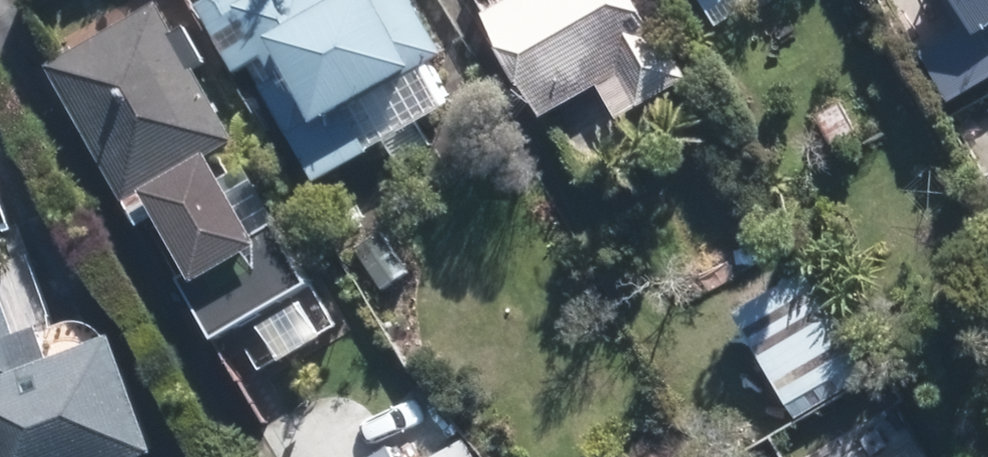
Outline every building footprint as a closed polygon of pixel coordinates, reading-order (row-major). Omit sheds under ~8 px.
[(431,60),(443,53),(413,0),(248,0),(244,2),(242,0),(201,0),(191,6),(230,75),(256,60),(320,175),(453,101),(431,60)] [(616,78),(633,110),(703,74),(675,20),(668,23),(656,0),(512,0),(499,6),(553,110),(616,78)] [(965,55),(987,41),(987,0),(932,0),(965,55)] [(222,135),(143,2),(36,65),(116,201),(135,190),(185,274),(176,279),(211,339),(303,285),(267,224),(251,234),(200,149),(222,135)] [(826,262),(744,306),(797,407),(880,363),(826,262)] [(153,449),(110,333),(39,360),(27,328),(3,337),(0,329),(0,456),(131,456),(153,449)] [(874,444),(849,456),(881,456),(874,444)] [(362,456),(389,456),(382,445),(362,456)]
